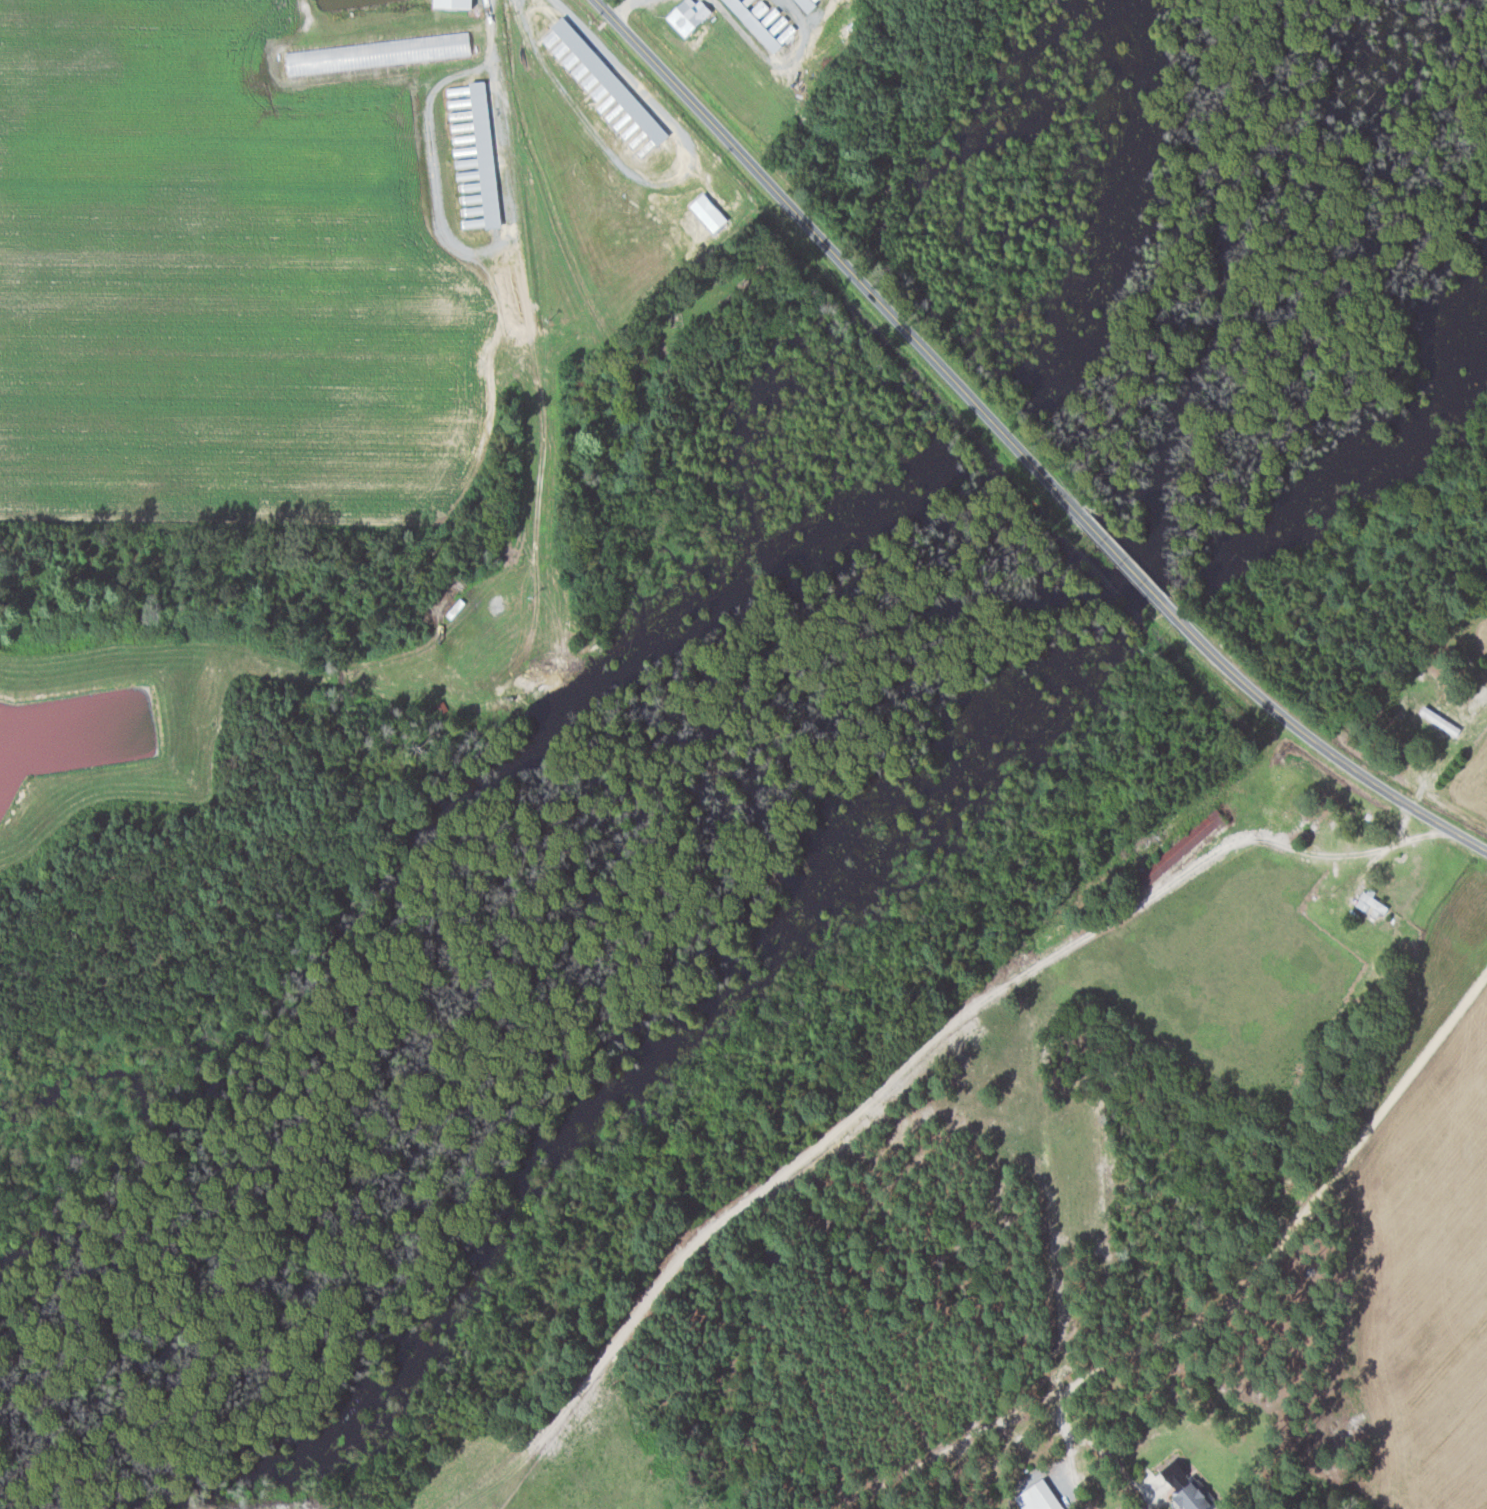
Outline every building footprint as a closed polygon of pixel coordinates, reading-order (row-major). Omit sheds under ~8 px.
[(692,0),(682,0),(664,17),(683,37),(711,12),(700,0),(698,0),(695,3),(692,0)] [(740,0),(724,0),(771,53),(796,31),(789,23),(782,15),(766,30),(740,0)] [(806,13),(815,4),(811,0),(794,0),(806,13)] [(596,106),(640,158),(666,135),(563,16),(539,37),(598,104),(596,106)] [(470,53),(467,31),(419,37),(422,60),(470,53)] [(501,227),(483,80),(467,82),(467,86),(446,88),(449,107),(470,105),(472,118),(471,122),(457,123),(450,122),(454,152),(464,154),(476,153),(475,158),(457,160),(458,167),(477,165),(476,170),(456,172),(457,180),(478,177),(484,222),(473,218),(472,224),(484,226),(484,229),(501,227)] [(479,190),(479,182),(461,182),(462,190),(479,190)] [(687,206),(712,233),(727,219),(702,192),(687,206)] [(1136,874),(1146,885),(1225,821),(1216,810),(1136,874)] [(1355,907),(1379,920),(1386,906),(1372,898),(1375,892),(1366,887),(1355,907)] [(1173,1495),(1184,1508),(1202,1508),(1203,1508),(1204,1508),(1211,1508),(1217,1504),(1200,1483),(1196,1486),(1173,1458),(1158,1470),(1176,1492),(1173,1495)] [(1043,1477),(1013,1495),(1022,1508),(1062,1508),(1043,1477)]
